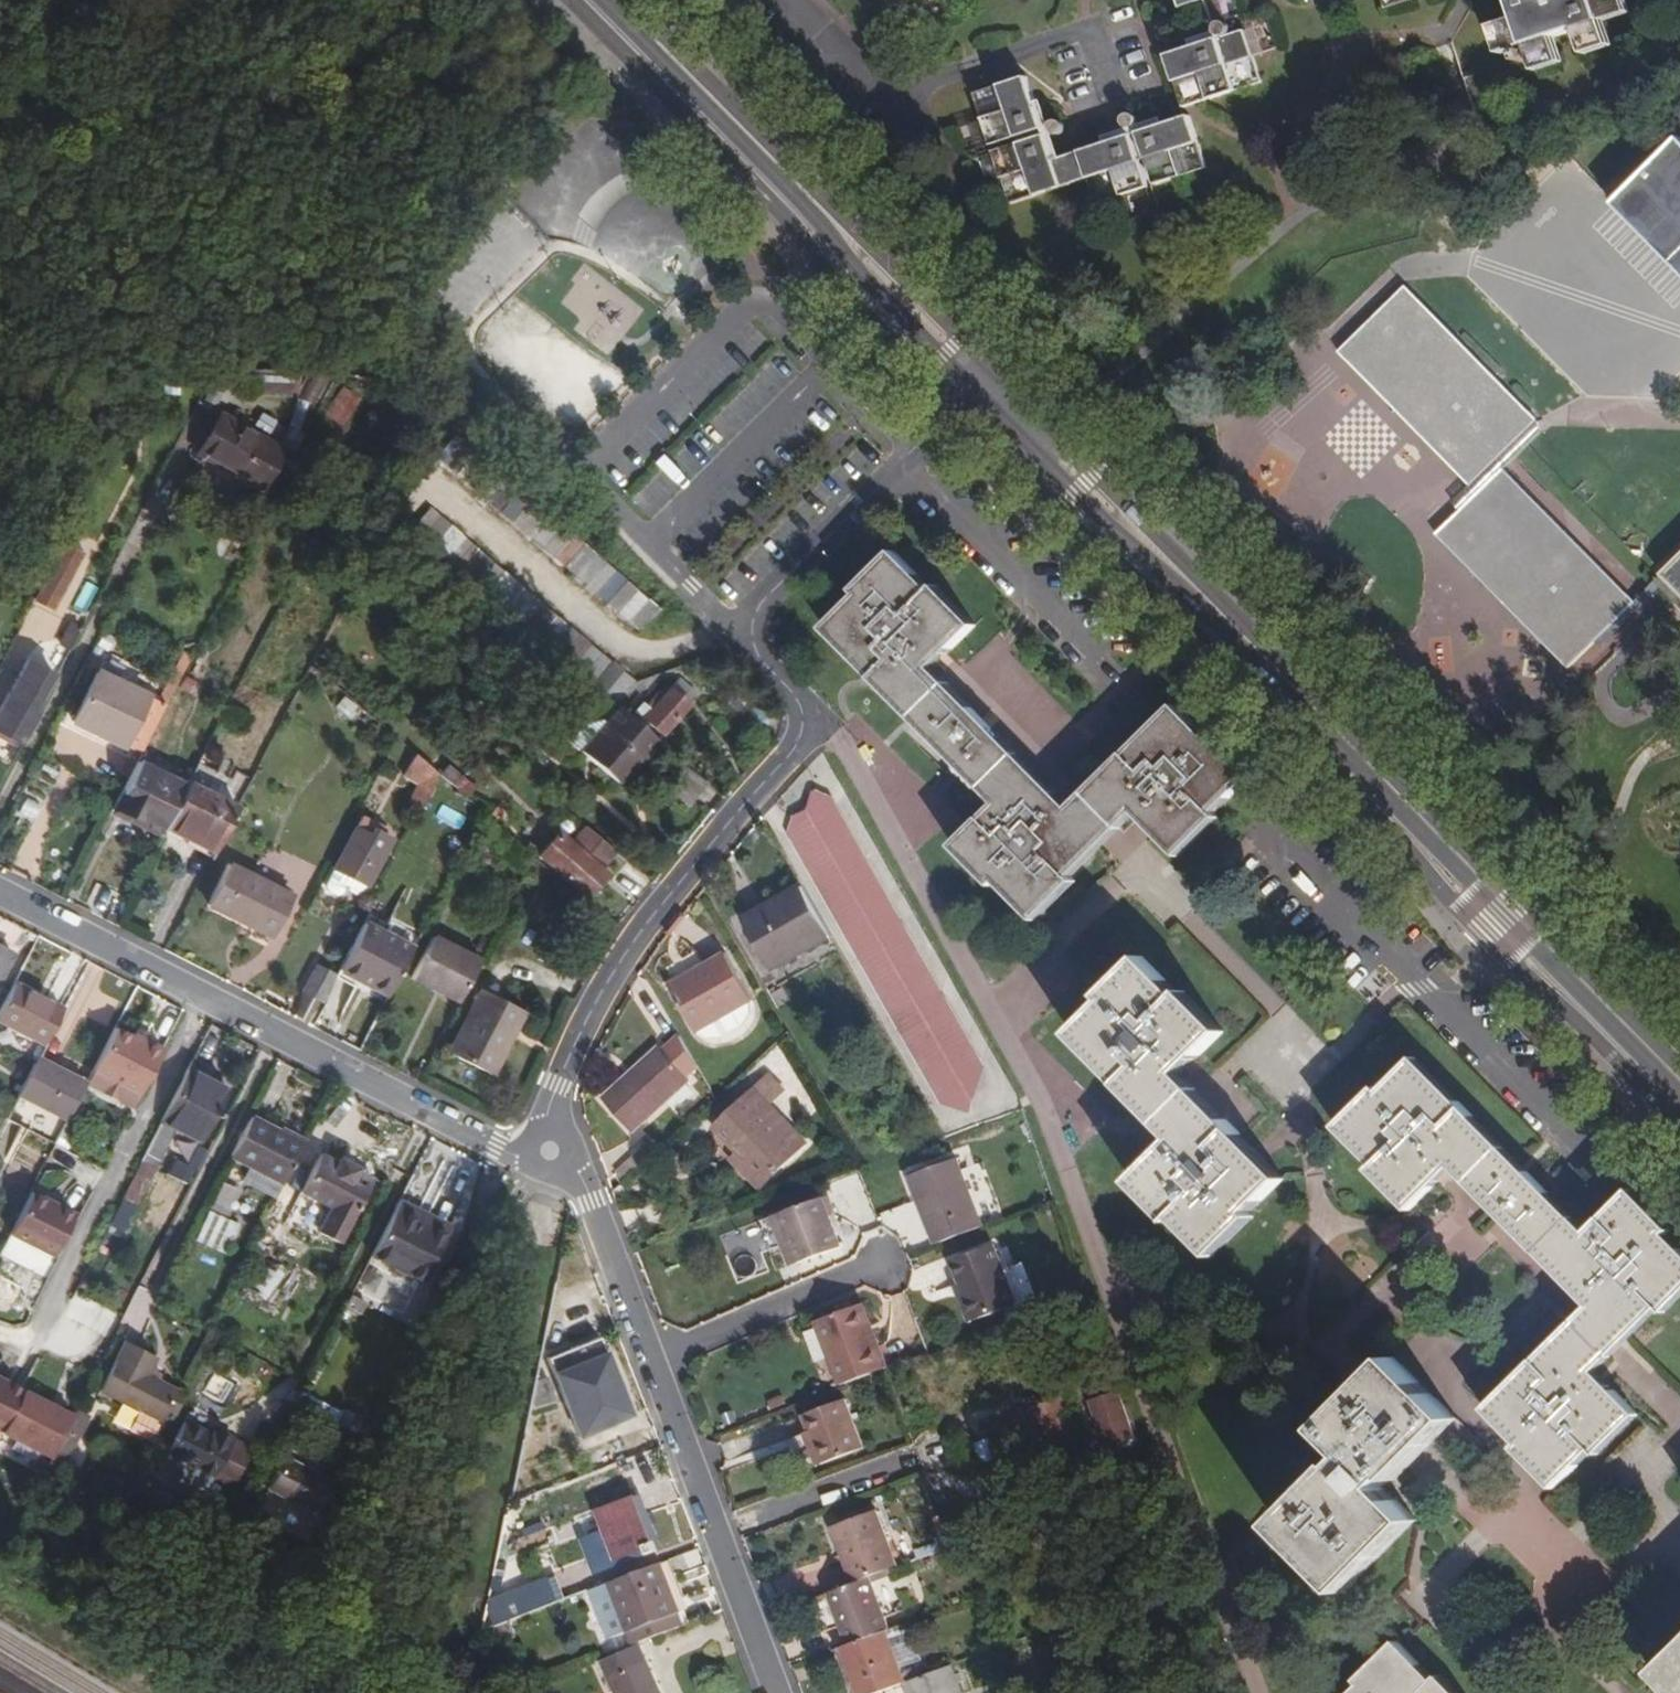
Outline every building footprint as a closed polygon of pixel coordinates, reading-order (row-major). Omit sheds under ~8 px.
[(1198,2),(1205,0),(1177,0),(1180,8),(1198,2)] [(1220,39),(1216,29),(1207,0),(1205,0),(1198,2),(1211,42),(1220,39)] [(1410,0),(1381,0),(1384,8),(1410,0)] [(1595,0),(1512,0),(1519,22),(1527,47),(1550,40),(1577,31),(1602,23),(1595,0)] [(1602,23),(1628,15),(1624,0),(1595,0),(1602,23)] [(1527,47),(1519,22),(1493,30),(1501,55),(1527,47)] [(1611,48),(1602,23),(1577,31),(1585,56),(1611,48)] [(1220,39),(1231,36),(1231,31),(1231,29),(1229,25),(1226,24),(1223,25),(1219,27),(1216,29),(1220,39)] [(1244,32),(1231,36),(1220,39),(1211,42),(1169,55),(1185,109),(1260,85),(1244,32)] [(1550,40),(1527,47),(1535,71),(1558,64),(1550,40)] [(1523,53),(1516,56),(1517,63),(1525,61),(1523,53)] [(1017,137),(1041,129),(1025,79),(975,95),(991,145),(1017,137)] [(1669,108),(1659,111),(1661,117),(1671,114),(1669,108)] [(1124,127),(1128,130),(1137,127),(1137,122),(1136,119),(1133,116),(1129,116),(1126,117),(1123,119),(1123,123),(1124,127)] [(1139,133),(1147,161),(1154,185),(1205,169),(1189,118),(1139,133)] [(1054,122),(1049,126),(1052,135),(1054,136),(1058,136),(1062,135),(1063,132),(1064,128),(1063,125),(1060,123),(1057,122),(1054,122)] [(1049,126),(1041,129),(1017,137),(1019,144),(1044,137),(1052,135),(1049,126)] [(1130,136),(1138,163),(1147,161),(1139,133),(1137,127),(1128,130),(1130,136)] [(1051,161),(1060,188),(1087,180),(1095,204),(1146,188),(1138,163),(1130,136),(1051,161)] [(1044,137),(1019,144),(995,153),(1011,203),(1060,188),(1051,161),(1044,137)] [(1614,204),(1679,270),(1679,141),(1678,139),(1614,204)] [(1405,288),(1340,354),(1470,486),(1534,420),(1405,288)] [(1245,349),(1236,346),(1233,354),(1242,358),(1245,349)] [(1212,364),(1203,364),(1204,376),(1212,376),(1212,364)] [(291,392),(301,373),(233,370),(229,377),(229,386),(235,389),(243,386),(262,387),(262,390),(291,392)] [(324,415),(343,426),(360,397),(341,386),(324,415)] [(272,498),(293,457),(283,450),(292,434),(278,426),(269,442),(220,414),(194,454),(258,492),(258,490),(272,498)] [(1470,486),(1453,503),(1460,512),(1502,469),(1529,445),(1543,431),(1539,426),(1534,420),(1470,486)] [(293,457),(302,439),(292,434),(283,450),(293,457)] [(658,610),(454,437),(435,457),(640,630),(658,610)] [(1460,512),(1437,536),(1567,667),(1631,602),(1502,469),(1460,512)] [(615,703),(632,683),(428,510),(411,531),(615,703)] [(82,554),(67,546),(38,598),(55,606),(82,554)] [(858,597),(824,631),(996,803),(953,847),(992,887),(998,882),(1035,921),(1076,881),(1072,877),(1135,815),(1178,858),(1219,819),(1215,812),(1251,776),(1213,736),(1208,739),(1174,705),(1070,807),(933,668),(976,626),(937,586),(933,589),(895,552),(855,592),(858,597)] [(1662,575),(1679,593),(1679,557),(1662,575)] [(163,707),(191,653),(184,649),(156,702),(163,707)] [(36,712),(32,709),(50,674),(25,661),(9,692),(18,697),(27,678),(38,682),(12,733),(0,726),(0,732),(20,743),(36,712)] [(105,736),(138,756),(163,707),(156,702),(98,673),(72,720),(94,731),(98,725),(108,731),(105,736)] [(695,693),(677,677),(668,688),(661,683),(644,705),(649,709),(643,718),(661,734),(695,693)] [(9,692),(0,710),(0,726),(12,733),(38,682),(27,678),(18,697),(9,692)] [(657,738),(618,706),(605,723),(600,719),(581,725),(569,740),(619,783),(657,738)] [(98,725),(94,731),(105,736),(108,731),(98,725)] [(437,774),(418,757),(397,746),(391,757),(424,776),(412,802),(420,806),(437,774)] [(705,781),(680,761),(661,786),(686,805),(705,781)] [(163,828),(184,788),(135,762),(118,794),(126,799),(116,816),(159,838),(163,828)] [(446,765),(439,775),(465,795),(472,787),(446,765)] [(237,805),(189,780),(184,788),(163,828),(213,853),(237,805)] [(807,811),(790,817),(787,832),(941,1104),(969,1114),(984,1069),(830,795),(813,790),(807,811)] [(503,812),(496,806),(489,814),(496,820),(503,812)] [(389,840),(356,823),(333,868),(344,874),(339,883),(354,891),(364,885),(367,886),(389,840)] [(615,851),(585,826),(569,844),(557,835),(540,856),(586,895),(604,874),(599,869),(615,851)] [(291,898),(227,865),(206,905),(272,937),(291,898)] [(1104,913),(1124,891),(1109,878),(1089,900),(1104,913)] [(825,939),(798,890),(741,921),(769,970),(825,939)] [(339,969),(386,993),(411,947),(362,921),(339,969)] [(410,977),(457,1002),(479,960),(431,936),(410,977)] [(13,954),(0,948),(0,979),(13,954)] [(728,954),(670,986),(696,1031),(753,999),(728,954)] [(1105,1001),(1072,1034),(1174,1140),(1132,1182),(1170,1222),(1175,1218),(1213,1257),(1253,1217),(1250,1212),(1283,1179),(1180,1074),(1223,1032),(1184,991),(1179,996),(1141,957),(1101,996),(1105,1001)] [(304,991),(322,1001),(337,972),(318,962),(304,991)] [(43,1045),(61,1010),(12,986),(0,1009),(0,1023),(43,1045)] [(520,1011),(478,990),(446,1053),(489,1074),(520,1011)] [(113,1029),(93,1068),(140,1092),(162,1051),(143,1040),(141,1043),(113,1029)] [(660,1048),(603,1100),(632,1132),(689,1080),(660,1048)] [(1336,1127),(1374,1166),(1370,1171),(1409,1209),(1451,1167),(1588,1307),(1486,1409),(1519,1444),(1516,1449),(1555,1487),(1592,1449),(1598,1454),(1636,1415),(1596,1372),(1658,1308),(1664,1313),(1679,1296),(1679,1250),(1665,1235),(1669,1230),(1629,1190),(1586,1232),(1414,1058),(1381,1091),(1375,1087),(1336,1127)] [(36,1059),(18,1095),(66,1121),(85,1084),(36,1059)] [(228,1091),(188,1069),(160,1123),(201,1143),(228,1091)] [(770,1077),(715,1130),(738,1153),(731,1160),(759,1188),(805,1145),(770,1106),(784,1091),(770,1077)] [(274,1197),(303,1142),(279,1128),(277,1131),(250,1118),(230,1156),(250,1167),(242,1180),(274,1197)] [(631,1169),(636,1175),(657,1157),(651,1150),(631,1169)] [(340,1240),(364,1193),(371,1179),(319,1153),(300,1191),(329,1207),(318,1229),(340,1240)] [(935,1243),(984,1225),(957,1156),(909,1174),(935,1243)] [(173,1159),(166,1175),(187,1184),(194,1168),(173,1159)] [(126,1189),(119,1201),(133,1208),(152,1171),(138,1164),(126,1189)] [(232,1212),(238,1189),(219,1184),(213,1207),(232,1212)] [(326,1208),(287,1186),(255,1246),(267,1253),(281,1225),(308,1240),(326,1208)] [(26,1199),(6,1239),(49,1261),(70,1222),(26,1199)] [(446,1233),(421,1220),(424,1215),(397,1201),(391,1211),(368,1256),(385,1266),(388,1273),(396,1277),(402,1274),(420,1283),(446,1233)] [(819,1201),(759,1223),(770,1253),(789,1246),(796,1265),(838,1248),(819,1201)] [(237,1226),(207,1211),(195,1238),(224,1252),(237,1226)] [(449,1227),(424,1215),(421,1220),(446,1233),(449,1227)] [(994,1242),(954,1258),(976,1318),(1016,1303),(994,1242)] [(275,1301),(287,1271),(267,1262),(254,1292),(275,1301)] [(862,1305),(855,1307),(870,1344),(876,1342),(862,1305)] [(870,1344),(855,1307),(814,1322),(839,1387),(885,1370),(887,1370),(876,1342),(870,1344)] [(594,1413),(624,1400),(597,1336),(547,1357),(553,1373),(551,1373),(578,1436),(600,1428),(594,1413)] [(129,1431),(152,1443),(176,1392),(148,1377),(155,1359),(125,1344),(101,1392),(138,1412),(129,1431)] [(1395,1358),(1322,1429),(1349,1456),(1341,1466),(1339,1463),(1278,1524),(1344,1591),(1416,1521),(1383,1487),(1392,1477),(1395,1480),(1456,1421),(1395,1358)] [(20,1394),(0,1383),(0,1433),(20,1394)] [(1115,1389),(1092,1397),(1108,1440),(1129,1432),(1115,1389)] [(20,1394),(0,1433),(0,1434),(50,1459),(51,1456),(62,1434),(70,1420),(20,1394)] [(630,1415),(624,1400),(594,1413),(600,1428),(630,1415)] [(1026,1418),(1059,1406),(1057,1400),(1024,1413),(1026,1418)] [(809,1433),(821,1467),(864,1450),(847,1402),(803,1417),(809,1433)] [(1070,1432),(1059,1406),(1026,1418),(1037,1445),(1070,1432)] [(62,1434),(77,1442),(89,1417),(75,1411),(70,1420),(62,1434)] [(211,1432),(184,1419),(165,1456),(149,1488),(195,1511),(211,1479),(230,1489),(252,1445),(215,1426),(211,1432)] [(815,1468),(821,1467),(809,1433),(804,1435),(815,1468)] [(62,1434),(51,1456),(65,1464),(77,1442),(62,1434)] [(329,1483),(281,1460),(266,1487),(315,1512),(329,1483)] [(655,1551),(634,1496),(595,1511),(606,1543),(592,1550),(599,1567),(617,1560),(621,1570),(648,1559),(647,1555),(655,1551)] [(872,1577),(899,1567),(878,1512),(834,1529),(855,1583),(872,1577)] [(679,1612),(660,1563),(606,1583),(625,1633),(679,1612)] [(891,1628),(872,1577),(855,1583),(831,1593),(850,1643),(887,1630),(891,1628)] [(487,1607),(483,1628),(487,1628),(510,1619),(547,1605),(542,1589),(487,1607)] [(510,1619),(487,1628),(493,1644),(516,1635),(510,1619)] [(887,1630),(850,1643),(841,1646),(858,1692),(873,1692),(906,1681),(887,1630)] [(1353,1692),(1456,1692),(1440,1676),(1436,1679),(1397,1641),(1359,1680),(1362,1684),(1353,1692)] [(641,1644),(601,1661),(614,1692),(661,1692),(641,1644)] [(1654,1672),(1674,1692),(1679,1692),(1679,1646),(1654,1672)] [(906,1681),(910,1692),(962,1692),(952,1664),(906,1681)]
